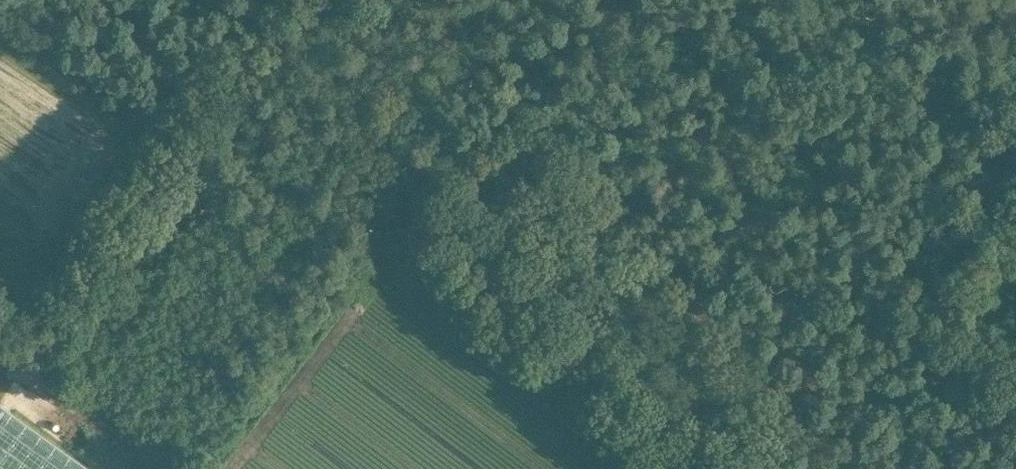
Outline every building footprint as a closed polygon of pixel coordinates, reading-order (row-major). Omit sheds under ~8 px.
[(0,400),(0,468),(96,468),(0,400)]
